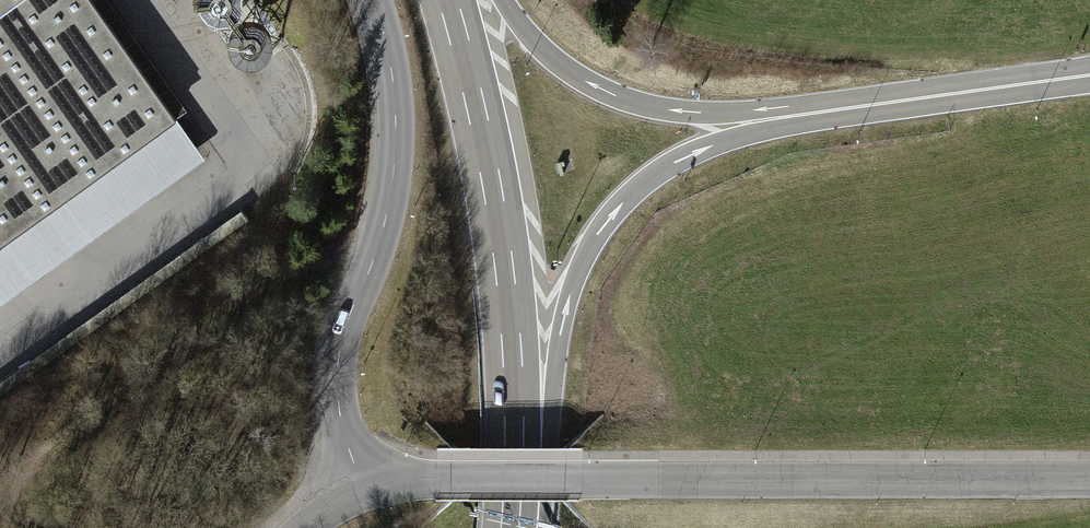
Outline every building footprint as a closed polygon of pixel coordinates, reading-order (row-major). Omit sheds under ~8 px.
[(178,116),(95,0),(0,0),(0,242),(178,116)]
